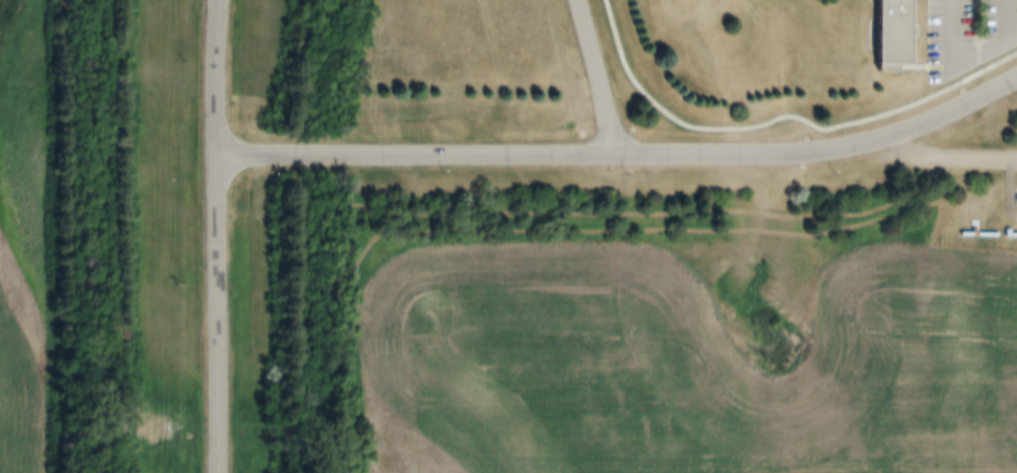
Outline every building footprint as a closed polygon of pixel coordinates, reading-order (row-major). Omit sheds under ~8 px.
[(868,72),(867,0),(901,0),(902,66),(888,66),(888,71),(868,72)]
